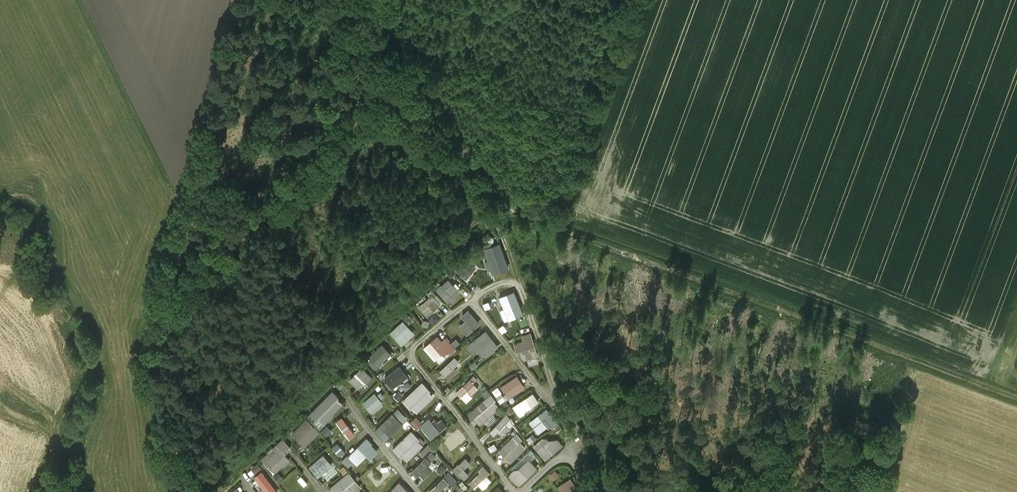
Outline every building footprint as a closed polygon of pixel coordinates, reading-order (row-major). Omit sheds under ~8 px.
[(503,240),(486,246),(494,273),(512,267),(503,240)] [(459,269),(469,277),(479,265),(468,257),(459,269)] [(442,280),(436,286),(451,301),(463,289),(451,276),(444,283),(442,280)] [(490,297),(496,306),(510,298),(504,289),(490,297)] [(435,292),(421,304),(430,315),(444,303),(435,292)] [(508,311),(513,319),(521,314),(516,306),(508,311)] [(461,324),(470,333),(483,320),(471,307),(464,314),(468,317),(461,324)] [(514,336),(527,326),(520,316),(507,325),(514,336)] [(392,330),(405,343),(418,330),(405,317),(392,330)] [(480,348),(487,356),(502,343),(488,327),(469,344),(476,352),(480,348)] [(525,338),(518,340),(524,359),(542,354),(534,330),(524,333),(525,338)] [(459,347),(448,335),(445,338),(440,333),(426,346),(442,363),(459,347)] [(380,366),(395,351),(385,341),(370,355),(380,366)] [(456,366),(463,359),(458,354),(443,368),(452,377),(460,369),(456,366)] [(390,379),(387,381),(392,388),(412,375),(403,363),(386,374),(390,379)] [(364,365),(352,378),(361,386),(367,379),(371,382),(377,376),(364,365)] [(476,381),(479,378),(474,373),(458,390),(469,400),(482,386),(476,381)] [(511,397),(528,385),(520,373),(502,385),(511,397)] [(424,379),(405,398),(419,411),(438,393),(424,379)] [(483,391),(488,396),(472,410),(483,422),(504,404),(488,387),(483,391)] [(323,425),(348,401),(335,388),(310,412),(323,425)] [(377,390),(364,400),(373,411),(386,401),(377,390)] [(535,390),(514,405),(521,415),(542,400),(535,390)] [(388,439),(411,417),(400,406),(377,428),(388,439)] [(550,406),(531,420),(542,433),(560,419),(550,406)] [(509,413),(491,429),(496,434),(500,429),(504,433),(517,421),(509,413)] [(344,414),(338,420),(353,437),(359,432),(344,414)] [(433,414),(424,421),(419,414),(413,419),(420,428),(423,425),(434,438),(450,424),(444,417),(439,421),(433,414)] [(309,416),(293,432),(306,445),(322,430),(309,416)] [(414,428),(396,446),(409,460),(428,441),(414,428)] [(529,445),(523,440),(525,436),(518,430),(501,449),(514,461),(529,445)] [(548,458),(565,442),(557,434),(551,439),(546,434),(535,444),(548,458)] [(369,454),(373,457),(382,449),(369,435),(349,455),(358,464),(369,454)] [(285,436),(263,457),(278,472),(294,457),(289,452),(295,446),(285,436)] [(451,459),(456,454),(444,442),(439,446),(451,459)] [(434,459),(439,454),(434,449),(415,467),(426,478),(440,464),(434,459)] [(325,452),(312,464),(327,480),(340,467),(325,452)] [(456,466),(467,478),(472,473),(467,467),(473,461),(468,455),(456,466)] [(531,456),(512,473),(522,483),(541,466),(531,456)] [(271,491),(280,491),(282,490),(259,462),(252,468),(271,491)] [(489,474),(493,471),(487,465),(471,481),(477,487),(481,482),(486,487),(494,479),(489,474)] [(365,486),(352,469),(330,486),(334,491),(357,491),(365,486)] [(371,483),(379,491),(381,491),(390,483),(381,474),(371,483)] [(432,489),(435,491),(448,491),(456,485),(446,475),(432,489)] [(582,489),(573,476),(560,484),(565,491),(578,491),(582,489)] [(507,489),(501,483),(493,491),(505,491),(507,489)]
